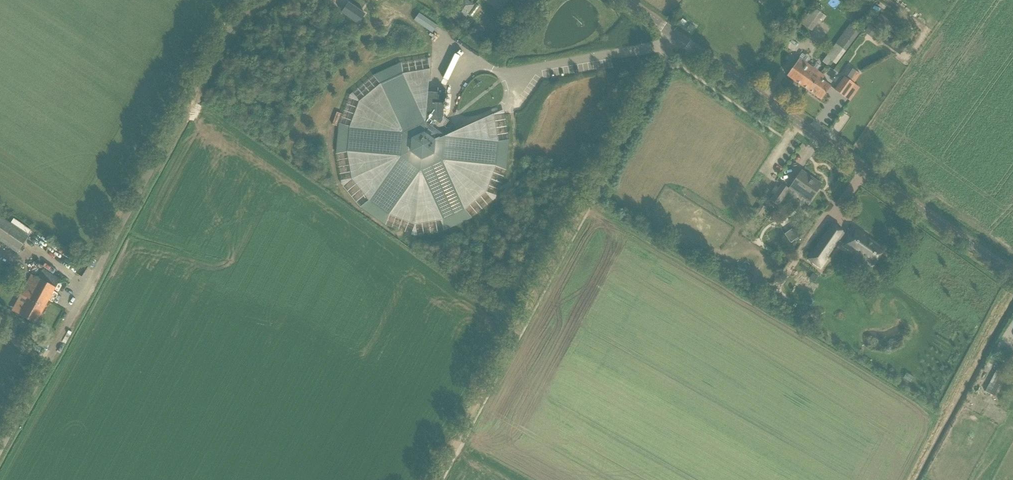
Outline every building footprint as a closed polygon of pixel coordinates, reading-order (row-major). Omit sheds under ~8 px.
[(452,13),(462,21),(473,5),(466,0),(461,0),(452,13)] [(511,18),(524,0),(486,0),(511,18)] [(348,3),(341,13),(358,25),(365,15),(348,3)] [(800,24),(811,31),(823,15),(812,7),(800,24)] [(419,12),(414,20),(433,33),(439,25),(419,12)] [(880,14),(876,20),(884,26),(888,20),(880,14)] [(870,24),(864,31),(873,38),(878,31),(870,24)] [(822,62),(827,65),(831,61),(836,64),(860,32),(851,25),(831,51),(830,51),(822,62)] [(903,32),(899,37),(905,42),(910,37),(903,32)] [(465,210),(442,220),(420,172),(389,215),(363,196),(400,157),(347,152),(349,128),(402,133),(380,84),(403,73),(425,122),(427,92),(432,58),(400,63),(373,76),(349,95),(339,125),(335,155),(341,186),(359,208),(386,227),(413,237),(445,232),(472,219),(496,198),(506,171),(509,141),(503,110),(453,133),(445,137),(498,142),(496,166),(443,161),(465,210)] [(787,76),(808,91),(821,100),(831,87),(822,81),(825,77),(800,59),(793,68),(787,76)] [(854,84),(850,81),(856,71),(848,66),(842,76),(844,77),(835,90),(844,97),(854,84)] [(496,166),(498,142),(445,137),(453,133),(445,127),(449,121),(443,116),(445,94),(427,92),(425,122),(403,73),(380,84),(402,133),(349,128),(347,152),(400,157),(363,196),(389,215),(420,172),(442,220),(465,210),(443,161),(496,166)] [(790,188),(810,201),(821,185),(801,171),(790,188)] [(770,201),(778,206),(789,190),(781,184),(778,188),(774,195),(770,201)] [(10,224),(0,217),(0,241),(17,253),(29,237),(10,224)] [(786,221),(781,227),(786,231),(791,225),(786,221)] [(796,226),(791,230),(797,238),(802,234),(796,226)] [(855,230),(844,246),(873,266),(884,250),(855,230)] [(826,232),(807,259),(820,268),(839,241),(826,232)] [(39,279),(32,275),(21,295),(29,300),(20,316),(36,324),(60,279),(43,270),(39,279)] [(747,288),(760,296),(767,284),(753,276),(747,288)] [(998,358),(1005,362),(1011,352),(1004,348),(998,358)] [(984,391),(993,396),(1008,369),(999,364),(984,391)]
